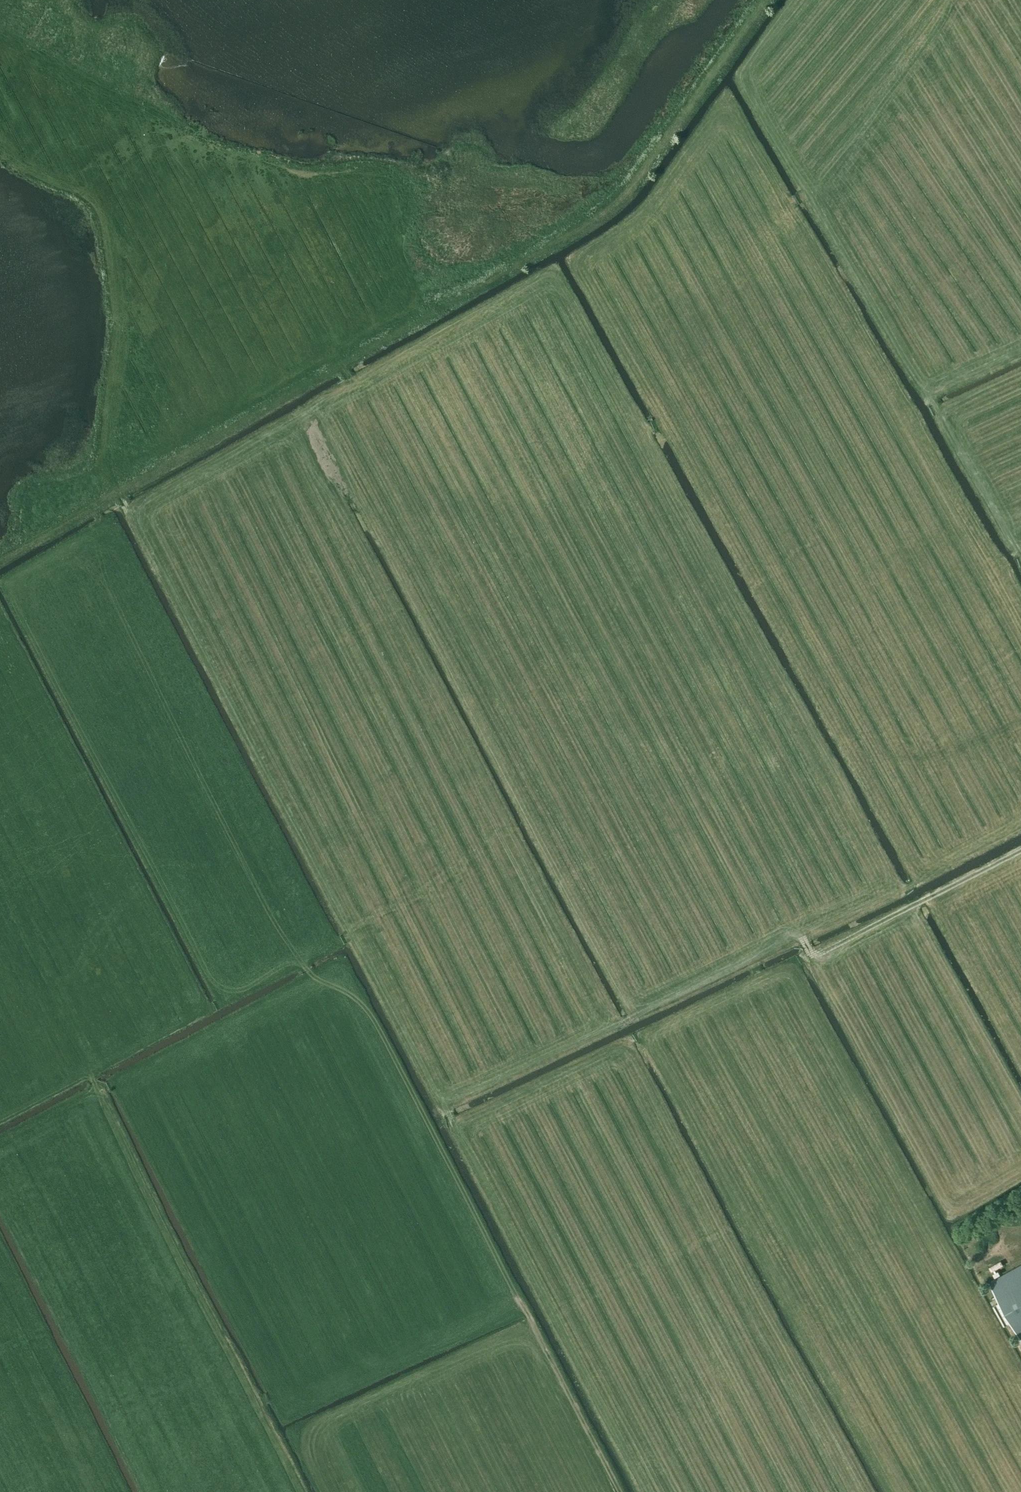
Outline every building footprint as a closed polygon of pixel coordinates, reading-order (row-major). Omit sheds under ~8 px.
[(989,1281),(1020,1338),(1020,1337),(1020,1263),(989,1281)]
